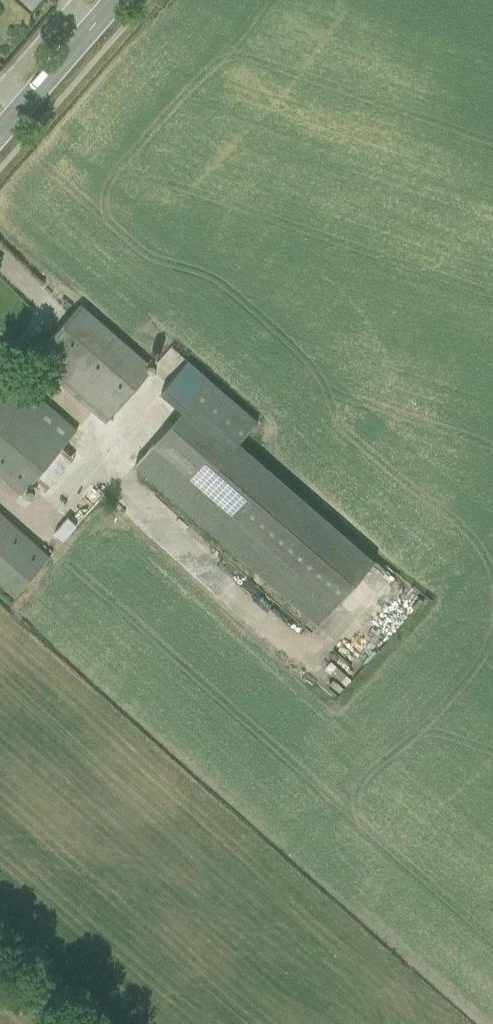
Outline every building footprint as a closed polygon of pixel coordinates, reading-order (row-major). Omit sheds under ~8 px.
[(77,299),(35,349),(107,409),(148,360),(77,299)] [(184,356),(160,383),(180,401),(135,454),(319,610),(375,544),(240,430),(253,414),(184,356)] [(0,391),(0,464),(16,478),(26,467),(41,480),(70,447),(62,440),(78,422),(19,370),(0,391)] [(14,587),(46,550),(0,509),(0,575),(14,587)] [(381,598),(387,609),(408,597),(402,586),(381,598)] [(315,631),(322,637),(338,619),(332,613),(315,631)]
